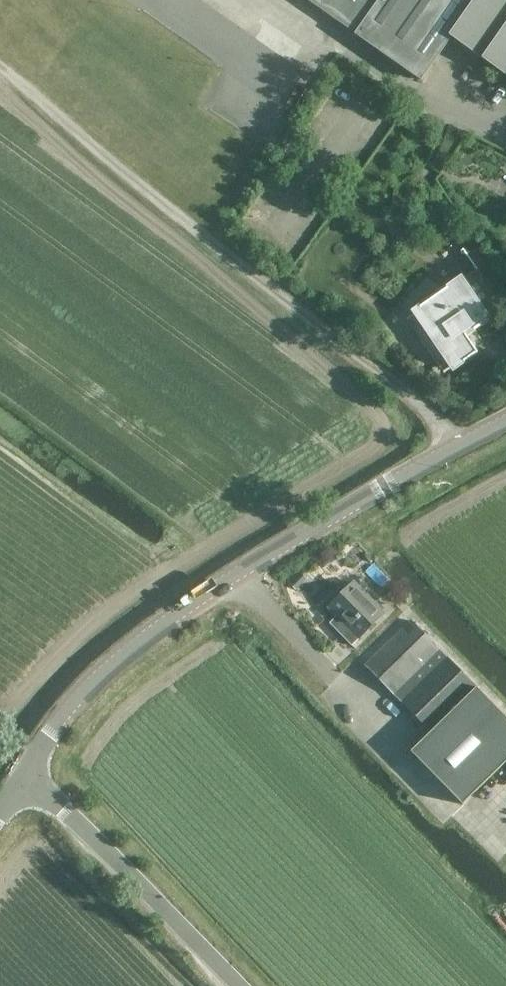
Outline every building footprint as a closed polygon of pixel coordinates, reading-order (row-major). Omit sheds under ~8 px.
[(318,6),(355,32),(354,33),(420,79),(451,36),(505,74),(505,0),(309,0),(318,6)] [(477,351),(463,331),(471,325),(474,329),(489,319),(484,312),(499,301),(477,269),(406,319),(445,374),(477,351)] [(351,645),(383,614),(352,582),(328,606),(337,614),(329,622),(351,645)] [(505,761),(505,718),(476,687),(410,620),(364,665),(430,732),(410,751),(462,804),(505,761)]
